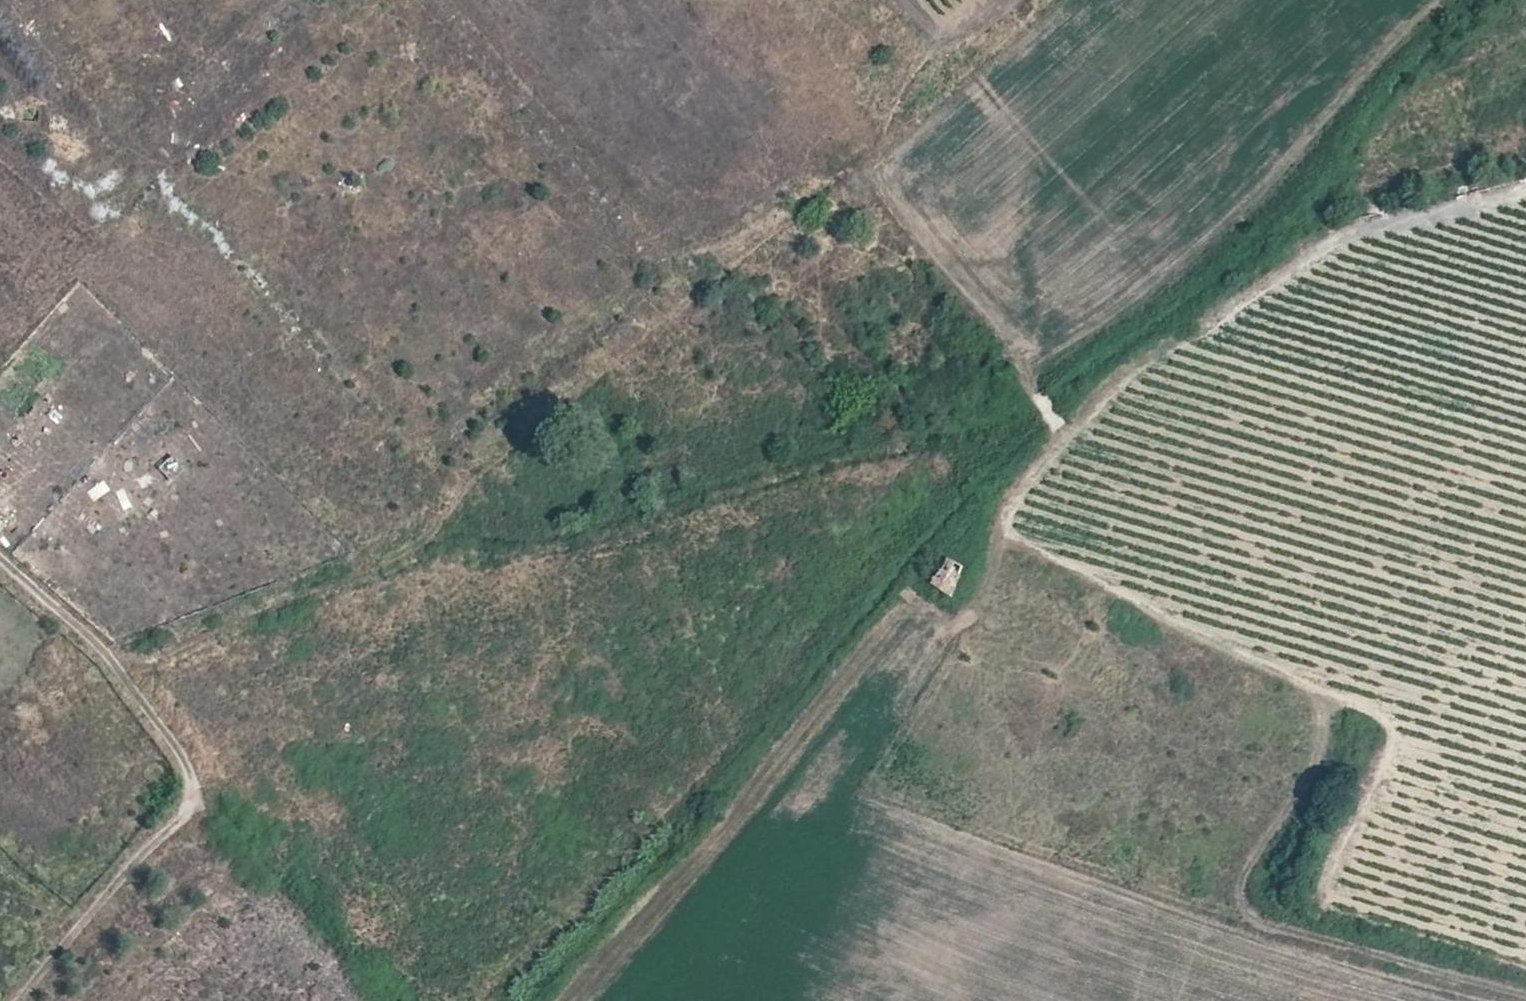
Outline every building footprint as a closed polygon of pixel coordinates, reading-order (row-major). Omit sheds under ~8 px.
[(954,598),(967,569),(947,559),(934,589),(954,598)]
